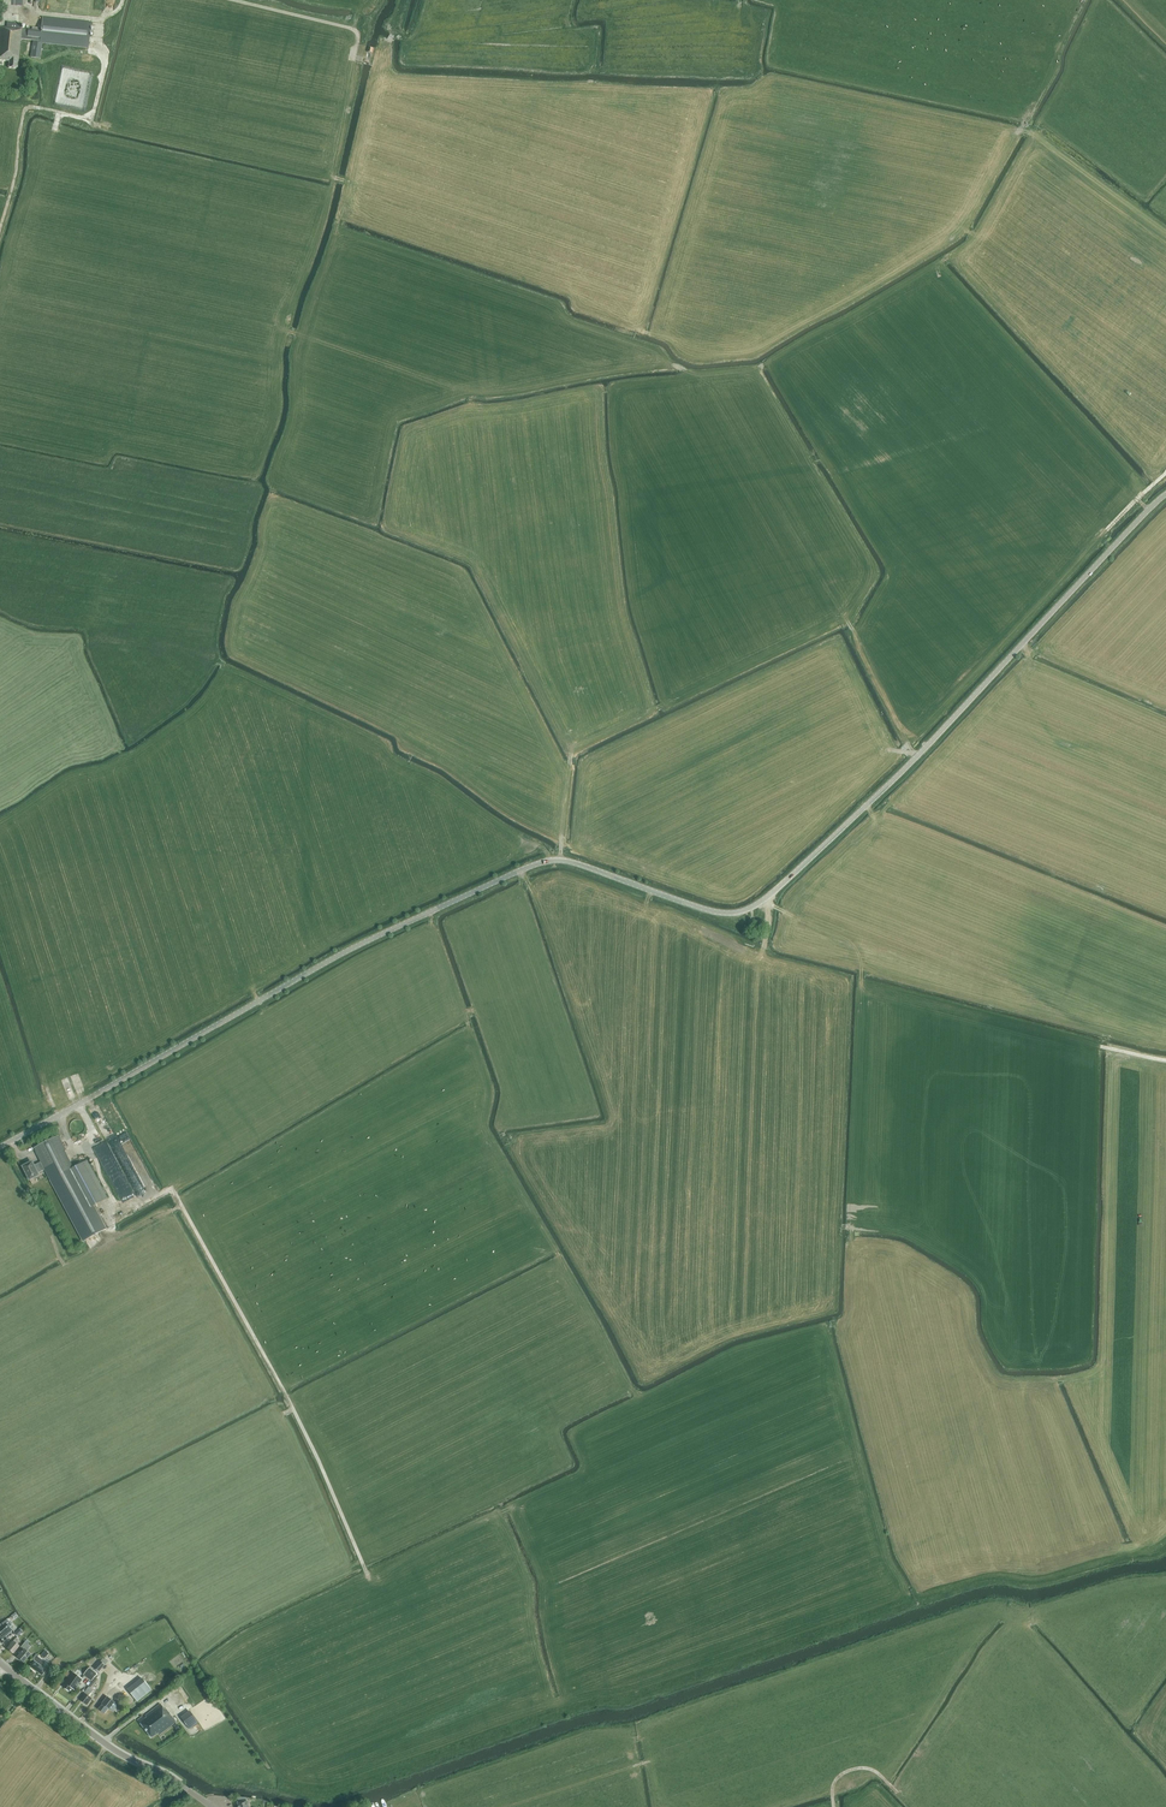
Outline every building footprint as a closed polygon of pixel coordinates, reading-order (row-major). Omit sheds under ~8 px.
[(11,23),(7,23),(6,28),(5,28),(5,29),(0,29),(0,61),(9,62),(9,68),(16,69),(16,67),(18,68),(21,39),(40,41),(40,43),(42,43),(88,48),(90,35),(90,31),(91,22),(42,17),(41,32),(21,30),(21,24),(11,23)] [(42,43),(40,43),(33,42),(31,57),(40,58),(42,43)] [(65,1087),(71,1085),(68,1077),(62,1080),(65,1087)] [(120,1115),(116,1117),(120,1127),(124,1125),(120,1115)] [(78,1135),(79,1135),(80,1135),(81,1134),(82,1134),(83,1133),(84,1132),(84,1131),(85,1130),(85,1129),(85,1127),(85,1126),(85,1125),(84,1124),(84,1123),(83,1122),(82,1121),(81,1120),(80,1120),(79,1120),(78,1120),(76,1120),(75,1120),(74,1120),(73,1121),(72,1122),(71,1123),(71,1124),(70,1125),(70,1126),(70,1127),(70,1128),(70,1130),(71,1131),(71,1132),(72,1133),(73,1134),(74,1134),(75,1135),(76,1135),(78,1135)] [(74,1168),(66,1153),(67,1152),(59,1136),(36,1147),(37,1149),(35,1150),(40,1162),(36,1164),(36,1165),(34,1166),(32,1162),(23,1166),(29,1180),(38,1175),(37,1173),(44,1170),(49,1180),(52,1179),(85,1241),(106,1229),(93,1206),(107,1198),(87,1161),(74,1168)] [(1,1643),(14,1632),(9,1627),(12,1625),(7,1619),(0,1624),(0,1642),(1,1643)] [(15,1643),(18,1640),(16,1638),(13,1641),(7,1649),(13,1654),(19,1646),(15,1643)] [(23,1662),(30,1654),(26,1651),(30,1646),(28,1644),(29,1642),(26,1640),(20,1647),(23,1650),(17,1657),(23,1662)] [(99,1672),(109,1661),(104,1657),(94,1668),(99,1672)] [(46,1670),(42,1667),(44,1664),(36,1658),(29,1666),(42,1675),(46,1670)] [(91,1681),(97,1674),(90,1667),(84,1675),(91,1681)] [(75,1690),(82,1679),(74,1673),(66,1683),(67,1684),(64,1687),(69,1691),(72,1687),(75,1690)] [(91,1688),(98,1680),(96,1678),(89,1686),(91,1688)] [(139,1678),(128,1693),(139,1702),(151,1687),(139,1678)] [(87,1705),(92,1698),(89,1696),(94,1690),(89,1686),(84,1692),(86,1694),(81,1700),(87,1705)] [(108,1694),(115,1699),(120,1692),(114,1687),(108,1694)] [(107,1704),(109,1701),(107,1699),(104,1702),(99,1709),(104,1714),(110,1706),(107,1704)] [(165,1709),(161,1704),(147,1714),(148,1716),(145,1718),(143,1716),(138,1720),(152,1738),(158,1733),(160,1734),(176,1722),(166,1708),(165,1709)] [(182,1718),(190,1729),(198,1723),(190,1712),(182,1718)] [(237,1797),(238,1802),(239,1806),(248,1806),(247,1801),(246,1797),(237,1797)]
